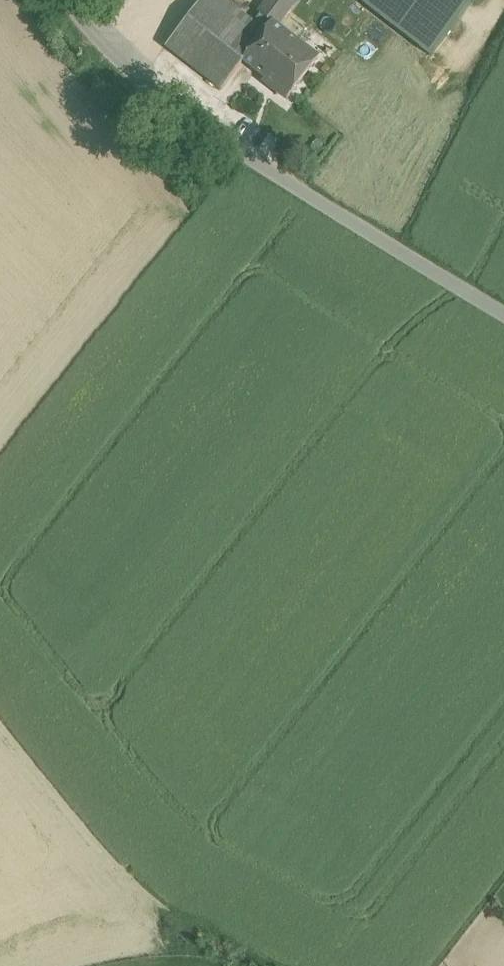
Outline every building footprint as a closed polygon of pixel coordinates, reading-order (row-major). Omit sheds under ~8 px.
[(225,0),(201,0),(166,46),(222,89),(244,61),(248,64),(277,26),(296,0),(269,0),(259,13),(262,15),(255,24),(225,0)] [(431,55),(473,0),(360,0),(431,55)] [(319,58),(277,26),(248,64),(274,84),(272,87),(287,99),(319,58)]
